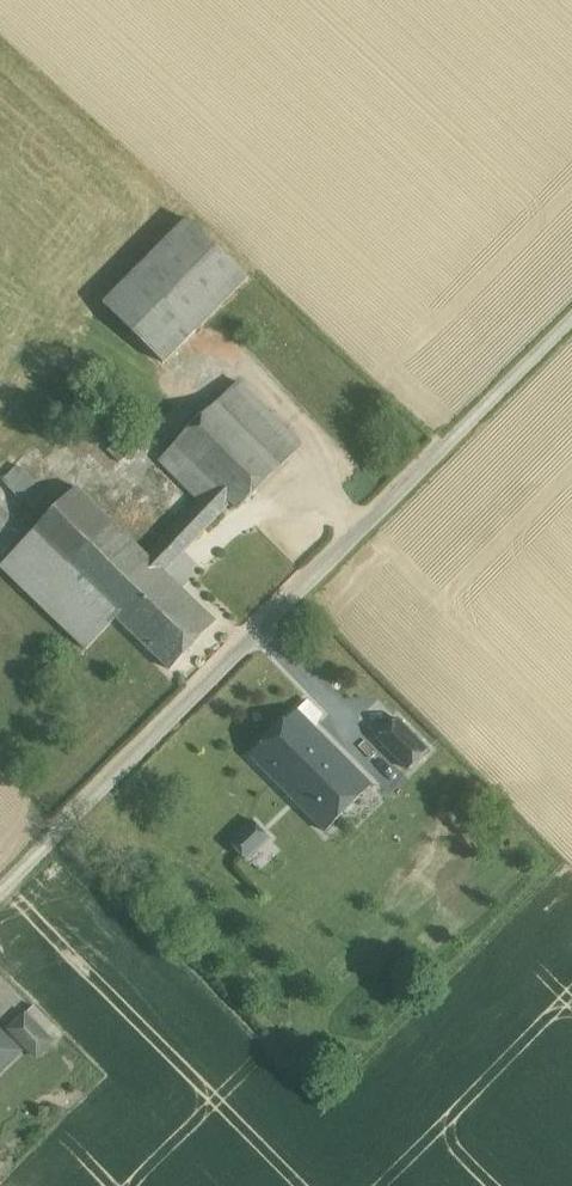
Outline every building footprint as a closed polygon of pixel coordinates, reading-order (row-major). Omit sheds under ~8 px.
[(194,222),(109,306),(168,365),(252,281),(194,222)] [(302,446),(239,382),(218,403),(281,467),(302,446)] [(281,467),(218,403),(175,445),(215,485),(232,502),(239,509),(281,467)] [(129,429),(107,450),(120,463),(141,442),(129,429)] [(215,485),(175,445),(160,460),(200,501),(215,485)] [(51,469),(31,448),(15,463),(17,465),(2,479),(19,498),(51,469)] [(200,501),(148,556),(163,571),(165,573),(232,502),(215,485),(200,501)] [(148,556),(78,487),(2,566),(86,648),(117,617),(163,571),(148,556)] [(163,571),(117,617),(170,669),(215,622),(165,573),(163,571)] [(331,744),(297,711),(251,756),(284,790),(331,744)] [(428,748),(397,718),(377,739),(408,768),(428,748)] [(331,744),(284,790),(326,831),(372,785),(331,744)] [(252,823),(232,843),(247,858),(267,839),(252,823)] [(54,1026),(34,1005),(25,1014),(45,1035),(54,1026)] [(25,1014),(10,1029),(37,1056),(52,1041),(45,1035),(25,1014)] [(18,1051),(0,1033),(0,1069),(18,1051)]
